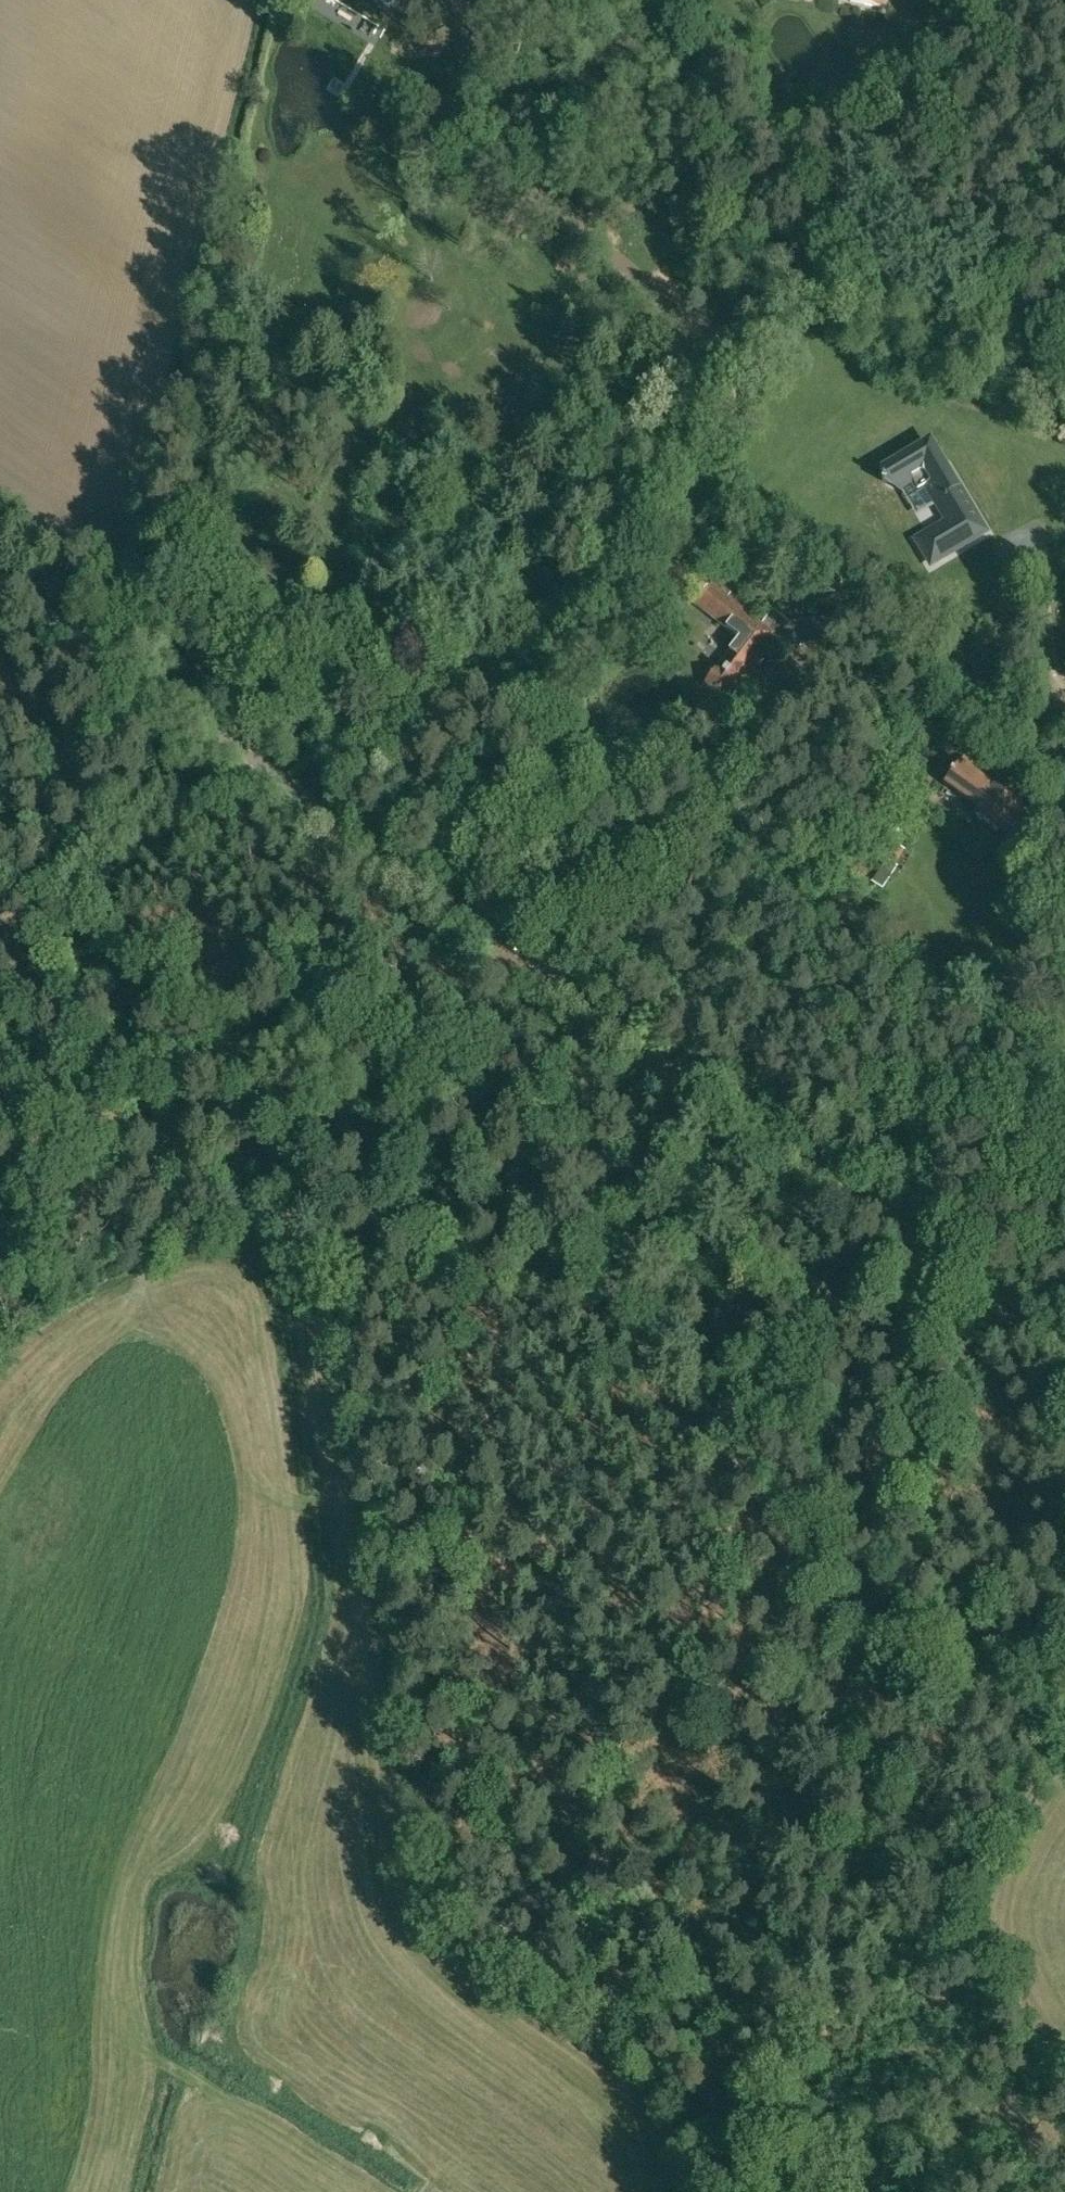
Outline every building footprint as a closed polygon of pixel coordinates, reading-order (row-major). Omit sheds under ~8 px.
[(389,8),(394,0),(375,0),(389,8)] [(971,510),(936,446),(927,444),(884,467),(883,479),(901,487),(913,480),(918,490),(928,484),(949,522),(971,510)] [(778,650),(798,647),(826,643),(822,618),(794,622),(789,623),(773,610),(763,624),(751,615),(755,610),(714,579),(695,605),(738,638),(705,683),(731,702),(756,669),(750,665),(767,642),(778,650)] [(945,785),(979,810),(973,818),(998,835),(1002,830),(1022,844),(1041,821),(1020,805),(1022,802),(997,784),(995,788),(961,763),(945,785)] [(880,833),(869,851),(894,866),(907,850),(880,833)]
